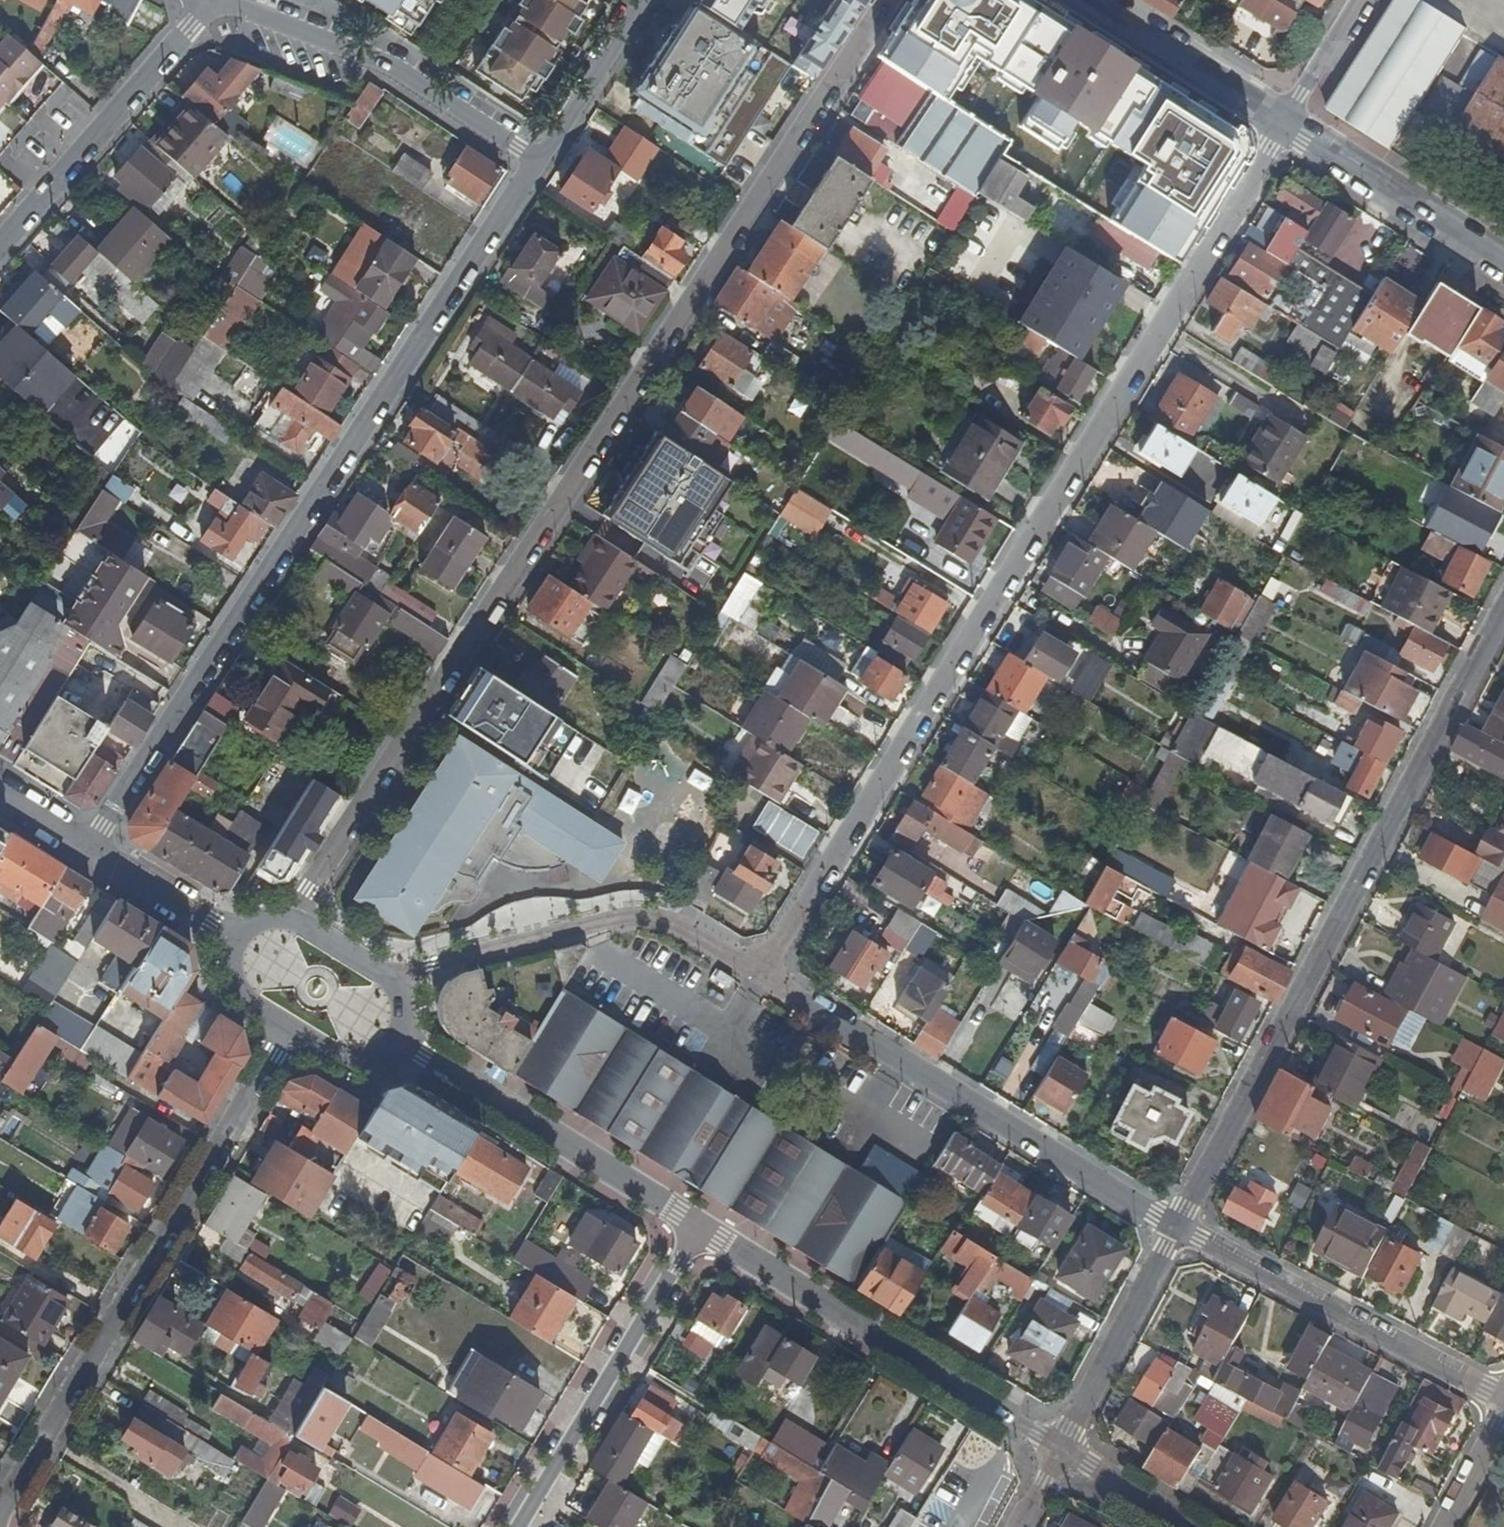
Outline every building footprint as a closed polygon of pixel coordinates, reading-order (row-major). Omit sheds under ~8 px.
[(42,9),(44,0),(24,0),(42,9)] [(63,0),(54,0),(27,52),(38,62),(45,49),(69,3),(63,0)] [(69,3),(92,15),(99,2),(100,0),(63,0),(69,3)] [(99,2),(108,7),(103,16),(127,29),(142,0),(100,0),(99,2)] [(389,15),(386,20),(403,31),(405,28),(412,33),(433,0),(365,0),(389,15)] [(530,89),(536,93),(553,66),(547,62),(567,30),(574,35),(583,20),(579,17),(587,4),(581,0),(521,0),(517,5),(522,8),(507,31),(503,28),(475,71),(522,101),(530,89)] [(737,30),(757,0),(690,0),(737,30)] [(812,80),(865,0),(835,0),(791,66),(812,80)] [(1107,221),(1153,248),(1179,264),(1245,163),(1254,151),(1247,130),(1237,124),(1028,0),(914,0),(876,62),(904,80),(926,94),(942,104),(953,83),(961,88),(979,60),(1035,97),(1018,126),(1060,154),(1077,126),(1142,164),(1107,221)] [(1168,22),(1181,0),(1133,0),(1168,22)] [(1235,9),(1272,33),(1268,40),(1280,48),(1285,40),(1281,38),(1300,7),(1312,14),(1321,0),(1241,0),(1235,9)] [(1327,107),(1393,148),(1469,26),(1426,0),(1394,0),(1327,107)] [(791,66),(698,5),(682,30),(675,26),(640,78),(647,83),(631,107),(724,168),(791,66)] [(405,28),(403,31),(410,36),(412,33),(405,28)] [(7,34),(0,42),(0,100),(4,103),(5,105),(41,64),(38,62),(27,52),(7,34)] [(45,49),(38,62),(41,64),(61,83),(69,89),(78,78),(45,49)] [(1457,89),(1478,102),(1499,69),(1478,55),(1457,89)] [(262,68),(235,57),(225,69),(232,73),(247,85),(262,68)] [(904,80),(876,62),(852,100),(857,104),(902,131),(926,94),(904,80)] [(209,69),(186,96),(187,97),(209,115),(227,128),(241,138),(255,121),(243,111),(246,107),(236,99),(239,95),(247,85),(232,73),(225,69),(218,77),(209,69)] [(1499,69),(1478,102),(1457,89),(1443,80),(1424,111),(1503,161),(1503,72),(1499,69)] [(306,84),(277,74),(272,87),(301,98),(306,84)] [(384,88),(370,79),(355,102),(349,112),(361,121),(364,116),(367,118),(375,106),(373,105),(384,88)] [(942,104),(926,94),(902,131),(892,145),(959,187),(975,197),(978,193),(989,175),(1000,156),(1006,146),(942,104)] [(180,114),(156,144),(193,172),(227,128),(209,115),(187,97),(176,111),(180,114)] [(848,117),(892,145),(902,131),(857,104),(848,117)] [(180,114),(176,111),(152,141),(156,144),(180,114)] [(836,157),(854,169),(860,158),(874,166),(875,164),(884,150),(853,130),(836,157)] [(621,135),(616,143),(646,163),(652,155),(621,135)] [(616,143),(605,160),(636,180),(646,163),(616,143)] [(468,148),(447,180),(479,201),(500,170),(468,148)] [(123,181),(115,191),(134,206),(145,216),(177,177),(142,149),(119,178),(123,181)] [(409,149),(395,169),(426,190),(439,171),(409,149)] [(854,169),(836,157),(813,192),(847,214),(849,209),(869,178),(867,177),(854,169)] [(867,177),(874,166),(860,158),(854,169),(867,177)] [(590,212),(613,177),(600,168),(585,159),(562,194),(590,212)] [(636,180),(605,160),(600,168),(613,177),(630,188),(636,180)] [(874,166),(867,177),(869,178),(887,190),(891,183),(885,179),(889,173),(875,164),(874,166)] [(989,175),(978,193),(1011,213),(1022,220),(1030,206),(1015,197),(1026,179),(1007,168),(999,181),(989,175)] [(901,177),(896,192),(916,199),(921,184),(901,177)] [(1264,254),(1286,268),(1297,251),(1302,242),(1323,208),(1286,186),(1276,201),(1291,210),(1284,221),(1264,254)] [(953,232),(975,197),(959,187),(937,222),(953,232)] [(847,214),(813,192),(811,191),(788,227),(822,249),(825,251),(844,221),(852,226),(859,215),(849,209),(847,214)] [(1011,213),(978,193),(975,197),(953,232),(938,258),(971,278),(1011,213)] [(1291,210),(1276,201),(1270,213),(1284,221),(1291,210)] [(145,216),(134,206),(98,250),(133,278),(169,234),(145,216)] [(1323,208),(1302,242),(1330,258),(1351,222),(1324,206),(1323,208)] [(1153,248),(1098,215),(1087,233),(1143,265),(1153,248)] [(714,231),(692,217),(684,228),(707,243),(714,231)] [(788,227),(780,221),(747,272),(778,292),(789,299),(822,249),(788,227)] [(607,238),(613,242),(622,229),(611,222),(603,235),(607,238)] [(622,229),(613,242),(623,249),(629,253),(638,240),(622,229)] [(663,229),(642,261),(669,279),(685,254),(677,249),(682,241),(663,229)] [(416,259),(375,232),(353,268),(365,276),(363,279),(389,297),(416,259)] [(536,234),(512,269),(542,289),(566,253),(536,234)] [(98,250),(79,235),(56,263),(76,280),(85,268),(137,310),(151,293),(133,278),(98,250)] [(226,266),(242,277),(258,251),(242,241),(226,266)] [(320,266),(329,252),(312,242),(304,256),(320,266)] [(1264,254),(1249,246),(1229,278),(1268,302),(1289,270),(1286,268),(1264,254)] [(629,253),(623,249),(615,262),(663,293),(671,281),(669,279),(642,261),(629,253)] [(822,249),(789,299),(793,302),(826,251),(825,251),(822,249)] [(242,277),(239,280),(264,297),(276,279),(262,269),(270,257),(259,250),(258,251),(242,277)] [(1297,251),(1286,268),(1289,270),(1323,291),(1299,327),(1318,338),(1337,351),(1349,332),(1372,296),(1297,251)] [(1059,350),(1075,360),(1112,302),(1107,299),(1119,280),(1075,252),(1049,294),(1043,290),(1033,308),(1039,311),(1027,330),(1045,341),(1059,350)] [(351,266),(344,262),(340,269),(348,273),(351,266)] [(663,293),(615,262),(589,301),(637,333),(663,293)] [(56,263),(45,276),(65,293),(76,280),(56,263)] [(747,272),(739,267),(718,300),(757,325),(778,292),(747,272)] [(542,289),(512,269),(505,279),(543,304),(550,294),(542,289)] [(45,276),(38,270),(2,313),(18,326),(31,336),(52,311),(65,321),(79,304),(65,293),(45,276)] [(210,325),(206,331),(228,346),(231,348),(264,297),(239,280),(235,288),(210,325)] [(338,304),(318,334),(327,341),(354,359),(370,336),(374,338),(387,319),(347,292),(330,280),(322,292),(338,304)] [(1258,302),(1222,280),(1207,304),(1223,314),(1210,334),(1231,347),(1258,302)] [(1372,296),(1349,332),(1391,358),(1403,338),(1422,307),(1381,282),(1372,296)] [(1476,310),(1435,286),(1422,307),(1403,338),(1419,348),(1420,345),(1444,361),(1476,310)] [(778,292),(757,325),(766,330),(770,333),(775,336),(778,337),(780,336),(782,335),(784,333),(802,307),(793,302),(789,299),(778,292)] [(1494,419),(1503,403),(1503,339),(1494,333),(1500,323),(1482,312),(1459,350),(1492,370),(1471,405),(1494,419)] [(194,327),(204,335),(206,331),(210,325),(197,317),(192,326),(194,327)] [(489,320),(481,332),(511,351),(519,339),(489,320)] [(1299,327),(1296,325),(1288,339),(1310,352),(1318,338),(1299,327)] [(18,326),(0,346),(0,356),(19,372),(23,368),(33,376),(29,380),(53,401),(76,374),(31,336),(18,326)] [(318,334),(306,326),(303,330),(324,345),(327,341),(318,334)] [(173,383),(204,335),(194,327),(185,340),(182,337),(159,371),(173,383)] [(1027,330),(1023,327),(1017,337),(1039,351),(1045,341),(1027,330)] [(228,346),(206,331),(204,335),(173,383),(185,391),(195,398),(228,346)] [(469,367),(511,394),(531,364),(511,351),(481,332),(469,351),(476,355),(469,367)] [(721,335),(700,369),(729,387),(732,382),(736,385),(747,369),(743,366),(751,353),(721,335)] [(773,339),(763,356),(790,373),(800,357),(773,339)] [(324,345),(294,393),(326,415),(360,363),(354,359),(327,341),(324,345)] [(1308,367),(1322,376),(1334,356),(1320,347),(1308,367)] [(1075,360),(1059,350),(1051,365),(1063,372),(1053,389),(1077,403),(1096,372),(1075,360)] [(1242,350),(1234,364),(1272,388),(1281,375),(1242,350)] [(0,356),(0,377),(1,378),(4,380),(42,413),(53,401),(29,380),(33,376),(23,368),(19,372),(0,356)] [(531,364),(511,394),(552,421),(559,410),(567,415),(580,395),(554,379),(531,364)] [(562,367),(554,379),(580,395),(587,384),(562,367)] [(1182,377),(1153,424),(1157,426),(1186,444),(1214,397),(1182,377)] [(282,384),(256,421),(297,450),(314,426),(334,440),(342,427),(326,415),(294,393),(282,384)] [(1074,407),(1040,386),(1021,417),(1047,434),(1055,420),(1063,425),(1074,407)] [(698,387),(681,414),(714,436),(727,444),(745,416),(698,387)] [(202,421),(210,409),(195,398),(185,391),(176,403),(202,421)] [(1262,409),(1239,393),(1230,407),(1250,419),(1254,421),(1262,409)] [(442,395),(432,410),(461,428),(473,436),(481,441),(490,427),(442,395)] [(1306,410),(1329,423),(1336,411),(1313,398),(1306,410)] [(1329,423),(1345,433),(1356,415),(1340,405),(1336,411),(1329,423)] [(432,410),(426,406),(414,424),(419,427),(409,443),(439,462),(453,440),(461,428),(432,410)] [(236,427),(210,409),(202,421),(228,439),(236,427)] [(714,436),(681,414),(663,440),(698,462),(714,436)] [(1022,443),(977,416),(943,472),(988,499),(1022,443)] [(1271,416),(1241,464),(1273,483),(1302,436),(1271,416)] [(995,518),(837,422),(829,436),(913,487),(916,482),(921,486),(913,499),(927,508),(934,496),(946,504),(941,513),(954,521),(940,545),(968,562),(995,518)] [(107,469),(114,475),(138,438),(144,428),(136,423),(107,469)] [(1186,444),(1157,426),(1140,455),(1181,479),(1198,451),(1186,444)] [(154,434),(144,428),(138,438),(148,445),(154,434)] [(461,428),(453,440),(466,448),(473,436),(461,428)] [(497,434),(489,447),(509,459),(524,470),(532,457),(497,434)] [(1477,435),(1448,488),(1495,513),(1503,498),(1503,496),(1503,450),(1483,438),(1477,435)] [(481,441),(473,436),(466,448),(464,451),(499,474),(509,459),(489,447),(481,441)] [(714,436),(698,462),(711,470),(729,444),(727,444),(714,436)] [(400,444),(392,455),(412,469),(420,457),(400,444)] [(742,490),(718,474),(715,479),(668,449),(666,452),(661,449),(656,457),(660,460),(649,477),(656,482),(652,488),(689,512),(703,490),(730,508),(742,490)] [(1346,467),(1332,460),(1325,474),(1338,481),(1346,467)] [(1222,466),(1216,462),(1199,491),(1208,497),(1226,468),(1222,466)] [(73,505),(87,517),(105,489),(114,475),(107,469),(100,463),(73,505)] [(418,534),(445,491),(418,473),(391,517),(418,534)] [(1278,500),(1234,473),(1217,501),(1261,528),(1278,500)] [(262,474),(242,505),(269,522),(277,527),(297,496),(262,474)] [(1338,481),(1325,474),(1316,490),(1338,502),(1347,486),(1338,481)] [(114,475),(105,489),(120,499),(126,503),(135,489),(114,475)] [(10,515),(25,498),(0,477),(0,506),(10,515)] [(1146,510),(1138,523),(1155,533),(1184,550),(1209,511),(1163,483),(1156,495),(1150,492),(1142,506),(1146,510)] [(780,515),(769,532),(783,541),(795,522),(820,537),(837,509),(799,485),(797,488),(780,515)] [(225,504),(230,497),(212,486),(208,493),(225,504)] [(80,528),(79,529),(125,559),(140,536),(109,516),(120,499),(105,489),(87,517),(80,528)] [(80,528),(87,517),(73,505),(59,493),(52,504),(80,528)] [(359,494),(343,519),(371,537),(377,540),(389,522),(387,513),(359,494)] [(1313,496),(1302,515),(1314,521),(1324,502),(1313,496)] [(242,505),(230,497),(225,504),(222,509),(234,516),(228,525),(216,518),(203,539),(232,558),(250,531),(260,537),(269,522),(242,505)] [(1138,523),(1112,507),(1088,546),(1107,557),(1131,572),(1155,533),(1138,523)] [(163,511),(157,521),(176,533),(182,524),(163,511)] [(1288,541),(1302,515),(1296,511),(1281,538),(1288,541)] [(338,515),(322,539),(343,552),(346,547),(359,555),(371,537),(343,519),(338,515)] [(454,515),(421,567),(453,587),(486,535),(454,515)] [(609,523),(599,537),(625,554),(634,539),(609,523)] [(1321,531),(1306,523),(1295,544),(1299,547),(1295,554),(1310,562),(1314,555),(1309,552),(1321,531)] [(125,559),(79,529),(63,554),(119,591),(121,589),(132,596),(147,574),(125,559)] [(1460,546),(1432,531),(1421,549),(1443,561),(1451,565),(1443,580),(1472,595),(1488,565),(1458,549),(1460,546)] [(599,537),(593,532),(585,544),(591,548),(587,554),(567,586),(591,601),(590,602),(589,603),(604,613),(606,614),(639,563),(625,554),(599,537)] [(1088,546),(1074,537),(1050,577),(1083,597),(1107,557),(1088,546)] [(325,557),(335,564),(343,552),(322,539),(315,551),(325,557)] [(591,548),(585,544),(581,550),(587,554),(591,548)] [(761,546),(745,572),(762,582),(777,557),(761,546)] [(363,582),(368,585),(379,568),(359,555),(346,547),(343,552),(335,564),(357,578),(363,582)] [(315,551),(312,549),(303,563),(316,571),(325,557),(315,551)] [(335,564),(325,557),(316,571),(315,572),(329,581),(347,593),(357,578),(335,564)] [(1451,565),(1443,561),(1435,575),(1443,580),(1451,565)] [(1335,567),(1328,580),(1331,581),(1342,587),(1348,575),(1335,567)] [(368,585),(380,593),(390,579),(391,576),(379,568),(368,585)] [(1450,595),(1404,570),(1384,609),(1398,617),(1405,620),(1430,633),(1450,595)] [(329,581),(315,572),(308,584),(322,592),(329,581)] [(745,572),(721,611),(730,616),(745,625),(769,586),(762,582),(745,572)] [(1325,592),(1331,581),(1328,580),(1318,575),(1313,586),(1325,592)] [(590,602),(550,577),(528,612),(567,637),(568,635),(583,645),(604,613),(589,603),(590,602)] [(1279,583),(1268,577),(1259,595),(1269,601),(1279,583)] [(363,582),(357,578),(347,593),(354,597),(363,582)] [(390,579),(380,593),(396,603),(430,625),(440,611),(390,579)] [(905,600),(898,612),(929,632),(950,598),(918,579),(905,600)] [(46,580),(31,604),(92,642),(118,658),(125,647),(108,619),(81,601),(80,602),(46,580)] [(1220,581),(1200,613),(1229,630),(1249,598),(1220,581)] [(1342,587),(1331,581),(1325,592),(1349,604),(1354,594),(1342,587)] [(368,585),(363,582),(354,597),(337,623),(340,625),(330,641),(355,658),(366,641),(369,643),(388,614),(396,603),(380,593),(368,585)] [(875,598),(898,612),(905,600),(882,586),(875,598)] [(1369,601),(1354,594),(1349,604),(1363,612),(1369,601)] [(1259,595),(1236,635),(1247,641),(1252,643),(1274,603),(1269,601),(1259,595)] [(27,610),(16,601),(0,627),(0,652),(27,610)] [(158,602),(135,637),(169,659),(192,625),(158,602)] [(430,625),(396,603),(388,614),(395,618),(392,623),(413,636),(406,646),(424,658),(419,665),(428,671),(450,638),(430,625)] [(92,642),(31,604),(27,610),(0,652),(0,754),(16,764),(59,695),(67,682),(92,642)] [(1209,635),(1161,607),(1150,625),(1163,633),(1145,662),(1180,683),(1209,635)] [(1089,625),(1113,640),(1123,624),(1099,609),(1089,625)] [(719,614),(699,647),(708,653),(730,616),(721,611),(719,614)] [(1405,620),(1398,617),(1394,626),(1400,630),(1405,620)] [(929,636),(900,619),(887,640),(916,657),(929,636)] [(1430,633),(1405,620),(1400,630),(1410,635),(1401,652),(1399,656),(1432,673),(1447,643),(1430,633)] [(1346,623),(1339,637),(1364,650),(1373,655),(1394,666),(1399,656),(1401,652),(1346,623)] [(1072,638),(1049,624),(1044,633),(1066,647),(1072,638)] [(1066,647),(1044,633),(1027,659),(1060,679),(1076,653),(1066,647)] [(909,674),(878,655),(877,656),(865,648),(850,672),(862,680),(861,682),(893,701),(909,674)] [(1364,650),(1358,661),(1368,666),(1373,655),(1364,650)] [(790,674),(800,659),(789,652),(780,668),(790,674)] [(1047,676),(1010,653),(987,690),(1009,704),(1025,713),(1047,676)] [(529,670),(519,686),(558,710),(580,674),(548,655),(535,674),(529,670)] [(639,704),(656,715),(674,687),(687,666),(670,655),(639,704)] [(1394,666),(1373,655),(1368,666),(1358,661),(1342,692),(1368,706),(1399,722),(1414,691),(1408,688),(1414,677),(1394,666)] [(790,674),(777,696),(808,715),(823,724),(846,687),(800,659),(790,674)] [(330,689),(285,660),(247,719),(279,740),(302,704),(315,712),(330,689)] [(769,691),(777,696),(790,674),(780,668),(776,665),(762,687),(769,691)] [(511,688),(478,667),(453,705),(486,727),(511,688)] [(1072,670),(1063,685),(1082,697),(1091,682),(1072,670)] [(1214,676),(1193,713),(1209,721),(1229,684),(1224,682),(1214,676)] [(59,695),(111,727),(119,714),(67,682),(59,695)] [(161,704),(135,688),(128,700),(154,715),(161,704)] [(1009,704),(987,690),(982,698),(1004,712),(1009,704)] [(1342,692),(1339,690),(1333,702),(1361,717),(1368,706),(1342,692)] [(777,696),(769,691),(745,730),(757,737),(784,753),(808,715),(777,696)] [(857,717),(866,706),(851,693),(841,704),(857,717)] [(103,739),(111,727),(59,695),(16,764),(67,795),(103,739)] [(1484,736),(1503,747),(1503,696),(1484,736)] [(1004,712),(982,698),(965,724),(996,743),(1013,754),(1021,741),(1004,731),(1013,717),(1004,712)] [(154,715),(128,700),(119,714),(111,727),(136,743),(154,715)] [(228,724),(206,711),(174,759),(199,774),(202,769),(228,724)] [(1209,721),(1193,713),(1189,720),(1200,726),(1183,758),(1186,759),(1296,819),(1302,806),(1206,755),(1220,727),(1209,721)] [(1189,720),(1171,751),(1183,758),(1200,726),(1189,720)] [(996,743),(965,724),(942,762),(946,764),(985,789),(990,780),(978,772),(996,743)] [(1357,742),(1354,749),(1386,765),(1402,734),(1382,724),(1379,730),(1367,724),(1357,742)] [(1465,726),(1452,751),(1503,778),(1503,747),(1484,736),(1465,726)] [(1344,793),(1220,727),(1206,755),(1302,806),(1329,820),(1344,793)] [(518,772),(462,734),(406,819),(410,822),(361,895),(400,921),(410,908),(422,918),(426,912),(428,914),(429,914),(431,915),(433,915),(435,915),(436,914),(438,914),(440,913),(442,913),(443,911),(444,910),(445,909),(447,908),(448,908),(450,907),(452,906),(454,905),(457,904),(459,904),(461,903),(462,903),(464,903),(466,904),(468,904),(470,904),(472,904),(475,902),(476,901),(478,900),(479,898),(480,897),(481,895),(482,892),(483,891),(483,888),(482,886),(481,883),(480,881),(495,857),(501,862),(502,860),(508,863),(511,865),(517,866),(523,867),(530,868),(537,869),(542,869),(548,868),(552,867),(552,869),(555,869),(558,868),(561,867),(565,866),(567,864),(562,861),(565,855),(571,858),(600,875),(616,850),(620,853),(626,843),(526,777),(520,785),(513,780),(518,772)] [(784,753),(757,737),(743,760),(752,765),(742,781),(786,807),(792,796),(787,793),(804,765),(784,753)] [(1349,746),(1354,749),(1357,742),(1349,738),(1345,744),(1349,746)] [(97,803),(128,756),(103,739),(67,795),(85,807),(97,803)] [(1345,744),(1341,742),(1337,750),(1345,754),(1349,746),(1345,744)] [(1165,762),(1171,751),(1160,744),(1154,755),(1165,762)] [(1354,749),(1349,746),(1345,754),(1339,766),(1355,774),(1348,787),(1369,798),(1386,765),(1354,749)] [(1150,788),(1140,805),(1156,814),(1186,759),(1183,758),(1171,751),(1165,762),(1150,788)] [(199,774),(174,759),(125,833),(153,851),(177,810),(194,781),(199,774)] [(743,760),(734,776),(742,781),(752,765),(743,760)] [(985,789),(946,764),(926,796),(941,805),(936,813),(968,832),(992,794),(985,789)] [(787,793),(792,796),(809,769),(804,765),(787,793)] [(199,774),(194,781),(215,793),(222,781),(202,769),(199,774)] [(336,792),(312,777),(301,796),(324,810),(336,792)] [(1145,785),(1132,778),(1120,798),(1133,806),(1145,785)] [(751,827),(802,859),(820,832),(769,799),(751,827)] [(936,813),(913,799),(889,838),(908,849),(922,825),(970,855),(980,839),(968,832),(936,813)] [(177,810),(153,851),(219,891),(234,889),(254,858),(225,840),(211,831),(177,810)] [(233,827),(225,840),(254,858),(270,830),(242,813),(233,827)] [(290,815),(258,868),(280,880),(311,827),(290,815)] [(1490,843),(1484,840),(1475,858),(1481,861),(1492,866),(1503,873),(1503,817),(1490,843)] [(219,818),(211,831),(225,840),(233,827),(219,818)] [(1271,818),(1247,863),(1250,864),(1284,883),(1288,876),(1285,874),(1305,836),(1271,818)] [(0,826),(0,854),(13,834),(0,826)] [(1475,858),(1421,830),(1409,854),(1469,885),(1481,861),(1475,858)] [(13,834),(0,854),(0,892),(18,903),(21,897),(42,910),(66,867),(13,834)] [(777,854),(748,836),(737,856),(738,857),(729,873),(724,870),(721,875),(703,865),(684,902),(701,913),(714,893),(748,914),(777,868),(773,866),(776,861),(773,860),(777,854)] [(932,872),(894,850),(875,883),(913,905),(932,872)] [(1098,884),(1107,867),(1087,854),(1076,873),(1098,884)] [(571,858),(565,855),(562,861),(567,864),(571,858)] [(1492,866),(1481,861),(1469,885),(1494,897),(1499,887),(1485,880),(1492,866)] [(1284,883),(1250,864),(1239,886),(1252,893),(1243,909),(1232,903),(1219,926),(1267,952),(1280,928),(1272,923),(1282,906),(1288,909),(1298,890),(1284,883)] [(1494,897),(1481,924),(1503,936),(1503,873),(1492,866),(1485,880),(1499,887),(1494,897)] [(42,910),(32,927),(51,939),(86,880),(66,867),(42,910)] [(1098,884),(1087,905),(1095,910),(1100,912),(1108,896),(1112,889),(1120,874),(1107,867),(1098,884)] [(1146,867),(1137,883),(1164,897),(1165,896),(1173,881),(1146,867)] [(1120,874),(1112,889),(1128,898),(1136,882),(1120,874)] [(1173,881),(1165,896),(1197,913),(1205,898),(1173,881)] [(104,918),(116,898),(103,890),(91,909),(104,918)] [(1087,905),(1062,890),(1055,902),(1068,909),(1087,905)] [(489,930),(567,917),(563,895),(486,908),(489,930)] [(1108,896),(1100,912),(1115,920),(1123,905),(1108,896)] [(161,927),(116,898),(104,918),(92,936),(116,951),(137,964),(161,927)] [(1095,910),(1087,905),(1055,960),(1085,978),(1099,986),(1101,984),(1108,972),(1104,953),(1100,959),(1085,950),(1099,927),(1095,910)] [(1421,906),(1401,944),(1414,950),(1434,961),(1454,924),(1421,906)] [(910,941),(921,923),(897,908),(886,927),(910,941)] [(92,936),(104,918),(91,909),(75,935),(88,943),(92,936)] [(1140,914),(1132,929),(1209,971),(1220,949),(1191,933),(1184,946),(1174,940),(1177,934),(1140,914)] [(1058,941),(1024,920),(1003,954),(1037,975),(1058,941)] [(936,931),(921,923),(910,941),(907,945),(921,955),(936,931)] [(137,964),(122,987),(168,1016),(185,990),(199,969),(189,944),(161,927),(137,964)] [(888,950),(856,930),(845,949),(843,948),(833,964),(863,983),(874,966),(877,968),(888,950)] [(85,948),(88,943),(75,935),(72,940),(85,948)] [(52,1000),(79,957),(58,944),(27,994),(47,1007),(52,1000)] [(1434,961),(1414,950),(1403,971),(1398,968),(1383,997),(1438,1026),(1464,977),(1434,961)] [(122,987),(137,964),(116,951),(98,980),(119,993),(122,987)] [(1223,972),(1264,994),(1278,968),(1279,966),(1256,954),(1255,956),(1245,951),(1238,964),(1230,959),(1223,972)] [(897,1002),(928,1021),(937,1007),(951,985),(920,966),(897,1002)] [(489,983),(486,967),(458,974),(454,976),(450,979),(446,983),(442,988),(440,993),(438,999),(437,1005),(437,1009),(439,1014),(448,1031),(494,1060),(516,1020),(518,1016),(501,1005),(498,1009),(490,1004),(497,992),(495,984),(489,983)] [(1264,994),(1274,1000),(1288,973),(1278,968),(1264,994)] [(735,982),(721,972),(717,979),(731,988),(735,982)] [(1118,978),(1108,972),(1101,984),(1110,990),(1118,978)] [(323,1001),(329,983),(309,977),(303,995),(323,1001)] [(1091,1000),(1099,986),(1085,978),(1068,1004),(1083,1013),(1091,1000)] [(616,1137),(667,1051),(565,986),(536,1033),(513,1073),(616,1137)] [(1391,1006),(1357,988),(1341,1019),(1375,1037),(1391,1006)] [(203,1001),(185,990),(168,1016),(163,1024),(179,1035),(180,1036),(181,1035),(184,1030),(203,1001)] [(1236,992),(1215,1030),(1236,1042),(1257,1003),(1236,992)] [(47,1007),(37,1023),(57,1035),(83,1049),(97,1027),(52,1000),(47,1007)] [(1083,1013),(1078,1020),(1102,1032),(1113,1012),(1091,1000),(1083,1013)] [(222,1012),(203,1001),(184,1030),(205,1042),(222,1012)] [(937,1007),(928,1021),(952,1036),(961,1022),(937,1007)] [(215,1071),(231,1080),(250,1048),(243,1025),(222,1012),(205,1042),(220,1051),(210,1067),(215,1071)] [(1491,1038),(1503,1045),(1503,1013),(1491,1038)] [(1214,1040),(1171,1018),(1153,1053),(1196,1075),(1214,1040)] [(516,1020),(494,1060),(513,1073),(536,1033),(516,1020)] [(915,1043),(939,1057),(952,1036),(928,1021),(915,1043)] [(15,1058),(2,1079),(22,1091),(54,1041),(57,1035),(37,1023),(15,1058)] [(97,1027),(83,1049),(94,1056),(129,1076),(145,1051),(99,1024),(97,1027)] [(179,1035),(163,1024),(145,1051),(129,1076),(146,1086),(162,1061),(166,1056),(179,1035)] [(83,1049),(57,1035),(54,1041),(64,1047),(62,1051),(88,1066),(94,1056),(83,1049)] [(179,1035),(166,1056),(172,1060),(187,1038),(181,1035),(180,1036),(179,1035)] [(1380,1059),(1338,1037),(1325,1062),(1331,1065),(1318,1088),(1326,1092),(1355,1107),(1380,1059)] [(1484,1050),(1468,1042),(1459,1060),(1475,1068),(1484,1050)] [(2,1079),(15,1058),(0,1048),(0,1082),(2,1079)] [(1484,1050),(1475,1068),(1464,1090),(1485,1101),(1503,1064),(1503,1061),(1484,1050)] [(703,1166),(742,1099),(667,1051),(616,1137),(671,1171),(676,1175),(703,1166)] [(1000,1089),(1015,1064),(1002,1056),(987,1081),(1000,1089)] [(1056,1056),(1033,1093),(1062,1111),(1085,1074),(1056,1056)] [(162,1061),(146,1086),(190,1112),(205,1086),(162,1061)] [(1331,1065),(1325,1062),(1313,1085),(1318,1088),(1331,1065)] [(1284,1069),(1257,1120),(1293,1139),(1299,1128),(1319,1139),(1335,1109),(1321,1102),(1326,1092),(1318,1088),(1313,1085),(1284,1069)] [(205,1086),(190,1112),(206,1121),(231,1080),(215,1071),(205,1086)] [(95,1073),(88,1085),(108,1098),(116,1086),(95,1073)] [(324,1111),(339,1086),(316,1073),(291,1079),(279,1099),(301,1112),(308,1101),(324,1111)] [(1133,1080),(1113,1118),(1147,1137),(1149,1133),(1163,1133),(1174,1139),(1190,1110),(1174,1102),(1177,1097),(1151,1083),(1149,1088),(1133,1080)] [(376,1108),(356,1140),(442,1192),(456,1168),(460,1162),(476,1136),(482,1125),(413,1082),(390,1085),(376,1108)] [(356,1140),(376,1108),(339,1086),(324,1111),(315,1126),(313,1129),(300,1151),(336,1173),(356,1140)] [(124,1141),(142,1111),(122,1099),(101,1135),(120,1147),(124,1141)] [(703,1166),(676,1175),(721,1202),(757,1224),(753,1198),(794,1130),(772,1117),(742,1099),(703,1166)] [(308,1101),(301,1112),(299,1116),(315,1126),(324,1111),(308,1101)] [(279,1138),(300,1151),(313,1129),(297,1120),(295,1123),(272,1110),(262,1127),(279,1138)] [(133,1147),(131,1149),(164,1169),(179,1144),(177,1143),(165,1135),(170,1128),(142,1111),(124,1141),(133,1147)] [(182,1135),(170,1128),(165,1135),(177,1143),(182,1135)] [(852,1166),(794,1130),(753,1198),(757,1224),(800,1251),(852,1166)] [(955,1132),(934,1164),(952,1175),(952,1174),(969,1147),(972,1142),(955,1132)] [(476,1136),(460,1162),(494,1182),(510,1157),(476,1136)] [(300,1151),(279,1138),(253,1181),(269,1190),(310,1216),(336,1173),(300,1151)] [(1398,1196),(1406,1199),(1432,1150),(1420,1143),(1393,1193),(1398,1196)] [(125,1153),(112,1144),(97,1169),(80,1159),(70,1175),(88,1185),(101,1193),(121,1159),(125,1153)] [(969,1147),(952,1174),(985,1195),(998,1174),(1002,1167),(969,1147)] [(1328,1158),(1316,1152),(1309,1166),(1320,1172),(1328,1158)] [(147,1165),(125,1153),(121,1159),(133,1166),(143,1172),(147,1165)] [(460,1162),(456,1168),(511,1202),(531,1169),(510,1157),(494,1182),(460,1162)] [(1375,1166),(1357,1158),(1351,1173),(1368,1181),(1375,1166)] [(162,1174),(147,1165),(143,1172),(133,1166),(116,1194),(141,1209),(162,1174)] [(882,1248),(910,1202),(852,1166),(800,1251),(858,1287),(882,1248)] [(550,1201),(565,1176),(553,1168),(538,1194),(550,1201)] [(253,1181),(236,1170),(206,1221),(231,1237),(238,1242),(240,1239),(248,1225),(269,1190),(253,1181)] [(992,1227),(1008,1237),(1015,1225),(1034,1196),(998,1174),(985,1195),(980,1203),(1000,1216),(992,1227)] [(1307,1206),(1310,1186),(1295,1183),(1292,1204),(1307,1206)] [(101,1193),(88,1185),(68,1221),(116,1251),(133,1223),(104,1206),(108,1197),(101,1193)] [(1283,1201),(1258,1189),(1252,1200),(1243,1196),(1233,1217),(1267,1234),(1283,1201)] [(441,1194),(432,1208),(460,1224),(478,1235),(487,1221),(441,1194)] [(1071,1219),(1034,1196),(1015,1225),(1053,1248),(1071,1219)] [(1386,1218),(1393,1222),(1406,1199),(1398,1196),(1386,1218)] [(33,1210),(14,1198),(0,1222),(0,1236),(13,1243),(33,1210)] [(460,1224),(432,1208),(422,1226),(420,1229),(447,1245),(460,1224)] [(1314,1252),(1363,1278),(1387,1234),(1337,1208),(1314,1252)] [(57,1224),(33,1210),(13,1243),(36,1258),(57,1224)] [(591,1215),(574,1244),(621,1272),(640,1242),(605,1221),(604,1223),(591,1215)] [(248,1225),(240,1239),(267,1255),(273,1245),(254,1234),(256,1230),(248,1225)] [(1476,1235),(1459,1227),(1444,1256),(1460,1264),(1476,1235)] [(1119,1249),(1084,1228),(1055,1277),(1089,1298),(1119,1249)] [(961,1233),(955,1229),(945,1245),(978,1265),(956,1300),(965,1305),(972,1294),(978,1285),(988,1269),(996,1255),(961,1233)] [(238,1242),(231,1237),(224,1250),(246,1264),(254,1251),(238,1242)] [(1401,1293),(1409,1290),(1425,1257),(1389,1240),(1373,1274),(1392,1283),(1390,1287),(1401,1293)] [(526,1242),(517,1259),(541,1274),(577,1295),(583,1299),(593,1282),(526,1242)] [(882,1248),(858,1287),(903,1314),(927,1275),(882,1248)] [(289,1273),(254,1251),(246,1264),(244,1267),(279,1289),(289,1273)] [(1363,1278),(1314,1252),(1312,1256),(1361,1282),(1363,1278)] [(1034,1279),(996,1255),(988,1269),(1000,1277),(1015,1286),(1026,1293),(1034,1279)] [(392,1266),(380,1259),(360,1293),(371,1300),(392,1266)] [(397,1267),(396,1269),(386,1285),(407,1297),(417,1280),(397,1267)] [(988,1269),(978,1285),(991,1292),(1000,1277),(988,1269)] [(339,1305),(289,1273),(279,1289),(310,1308),(304,1318),(323,1331),(329,1322),(339,1305)] [(577,1295),(541,1274),(514,1319),(549,1340),(577,1295)] [(1455,1274),(1438,1306),(1464,1320),(1469,1311),(1488,1321),(1500,1298),(1455,1274)] [(34,1276),(8,1319),(43,1340),(69,1297),(34,1276)] [(1026,1293),(1015,1286),(1010,1295),(1020,1302),(1026,1293)] [(279,1317),(231,1288),(209,1325),(257,1354),(279,1317)] [(726,1300),(713,1292),(689,1331),(718,1349),(745,1304),(729,1295),(726,1300)] [(365,1320),(356,1335),(371,1344),(396,1302),(381,1293),(365,1320)] [(965,1305),(950,1329),(978,1347),(1000,1312),(972,1294),(965,1305)] [(206,1323),(162,1296),(143,1326),(169,1341),(188,1353),(206,1323)] [(1205,1376),(1216,1383),(1235,1348),(1252,1317),(1215,1297),(1205,1315),(1213,1320),(1195,1353),(1207,1360),(1200,1374),(1205,1376)] [(1487,1333),(1497,1338),(1492,1348),(1503,1353),(1503,1297),(1487,1333)] [(1074,1322),(1039,1301),(1021,1330),(1015,1326),(1008,1337),(1015,1341),(1007,1353),(1042,1375),(1074,1322)] [(1213,1320),(1205,1315),(1187,1349),(1195,1353),(1213,1320)] [(355,1337),(329,1322),(323,1331),(317,1341),(343,1357),(355,1337)] [(764,1359),(780,1332),(766,1324),(736,1373),(756,1385),(769,1363),(764,1359)] [(1328,1351),(1336,1336),(1317,1325),(1293,1370),(1312,1380),(1328,1351)] [(169,1341),(143,1326),(137,1337),(162,1353),(169,1341)] [(7,1383),(13,1386),(33,1351),(0,1332),(0,1395),(7,1383)] [(817,1354),(780,1332),(764,1359),(769,1363),(800,1381),(817,1354)] [(1235,1348),(1216,1383),(1222,1385),(1229,1389),(1230,1387),(1239,1370),(1247,1355),(1235,1348)] [(1312,1380),(1309,1386),(1355,1409),(1356,1408),(1357,1404),(1372,1375),(1328,1351),(1312,1380)] [(273,1363),(259,1355),(241,1386),(265,1400),(271,1390),(261,1384),(273,1363)] [(484,1355),(459,1396),(490,1414),(493,1410),(522,1427),(542,1394),(512,1377),(514,1374),(484,1355)] [(1167,1389),(1176,1371),(1155,1361),(1138,1396),(1158,1406),(1167,1389)] [(1192,1370),(1180,1363),(1176,1371),(1167,1389),(1177,1394),(1179,1395),(1192,1370)] [(305,1383),(321,1392),(325,1386),(332,1373),(317,1364),(305,1383)] [(332,1373),(325,1386),(346,1399),(347,1399),(359,1380),(337,1366),(332,1373)] [(1239,1370),(1230,1387),(1241,1392),(1250,1376),(1239,1370)] [(1372,1375),(1357,1404),(1385,1418),(1401,1388),(1373,1374),(1372,1375)] [(1250,1376),(1241,1392),(1275,1410),(1274,1413),(1287,1420),(1290,1422),(1298,1407),(1306,1392),(1291,1385),(1285,1396),(1250,1376)] [(295,1435),(321,1392),(305,1383),(299,1379),(274,1422),(295,1435)] [(1409,1439),(1433,1393),(1447,1401),(1452,1393),(1429,1382),(1401,1435),(1409,1439)] [(0,1395),(0,1408),(13,1386),(7,1383),(0,1395)] [(650,1385),(634,1413),(668,1433),(684,1443),(693,1428),(664,1411),(672,1398),(650,1385)] [(1215,1424),(1231,1434),(1244,1413),(1251,1401),(1229,1389),(1222,1385),(1203,1417),(1215,1424)] [(346,1399),(325,1386),(321,1392),(295,1435),(316,1447),(346,1399)] [(153,1389),(146,1402),(168,1416),(176,1403),(153,1389)] [(1169,1410),(1177,1394),(1167,1389),(1158,1406),(1155,1412),(1165,1418),(1169,1410)] [(274,1422),(226,1392),(217,1408),(271,1441),(262,1457),(247,1448),(240,1460),(269,1478),(275,1468),(283,1455),(295,1435),(274,1422)] [(1401,1435),(1382,1471),(1403,1482),(1405,1483),(1423,1448),(1435,1455),(1445,1436),(1448,1429),(1452,1431),(1461,1416),(1459,1415),(1444,1407),(1447,1401),(1433,1393),(1409,1439),(1401,1435)] [(1444,1407),(1459,1415),(1466,1400),(1452,1393),(1447,1401),(1444,1407)] [(1155,1412),(1135,1398),(1119,1423),(1158,1448),(1172,1427),(1174,1424),(1165,1418),(1155,1412)] [(1274,1413),(1251,1401),(1244,1413),(1280,1432),(1287,1420),(1274,1413)] [(168,1416),(146,1402),(125,1436),(144,1448),(140,1455),(172,1475),(179,1464),(187,1469),(190,1464),(195,1467),(200,1459),(226,1475),(237,1458),(218,1446),(199,1434),(168,1416)] [(1298,1407),(1290,1422),(1304,1429),(1311,1414),(1298,1407)] [(634,1413),(626,1408),(593,1464),(613,1476),(625,1483),(637,1462),(647,1467),(668,1433),(634,1413)] [(1356,1408),(1355,1409),(1342,1434),(1367,1447),(1381,1420),(1356,1408)] [(1169,1410),(1165,1418),(1174,1424),(1179,1416),(1169,1410)] [(458,1412),(435,1451),(470,1472),(493,1432),(458,1412)] [(385,1438),(392,1426),(370,1413),(363,1426),(385,1438)] [(788,1414),(773,1439),(778,1441),(815,1463),(822,1452),(830,1439),(788,1414)] [(764,1433),(736,1416),(727,1431),(756,1448),(764,1433)] [(1207,1449),(1183,1488),(1194,1495),(1205,1477),(1225,1444),(1231,1434),(1215,1424),(1202,1446),(1207,1449)] [(204,1426),(199,1434),(218,1446),(224,1438),(204,1426)] [(419,1465),(429,1448),(392,1426),(385,1438),(382,1443),(419,1465)] [(1202,1446),(1172,1427),(1158,1448),(1147,1466),(1183,1488),(1207,1449),(1202,1446)] [(895,1460),(888,1470),(920,1489),(944,1449),(912,1430),(895,1460)] [(812,1519),(826,1526),(847,1526),(859,1504),(866,1508),(888,1470),(895,1460),(876,1449),(871,1458),(840,1439),(829,1456),(822,1468),(835,1476),(812,1519)] [(815,1463),(778,1441),(770,1458),(800,1476),(785,1503),(812,1519),(835,1476),(822,1468),(829,1456),(822,1452),(815,1463)] [(1225,1444),(1205,1477),(1259,1509),(1278,1477),(1225,1444)] [(435,1451),(429,1448),(419,1465),(416,1471),(473,1505),(487,1481),(470,1472),(435,1451)] [(283,1455),(275,1468),(285,1474),(293,1461),(283,1455)] [(293,1461),(285,1474),(284,1477),(305,1490),(317,1470),(296,1457),(293,1461)] [(613,1476),(590,1516),(608,1526),(629,1526),(648,1497),(625,1483),(613,1476)] [(243,1520),(254,1526),(263,1526),(287,1488),(269,1478),(243,1520)] [(1299,1483),(1278,1518),(1292,1526),(1318,1526),(1332,1503),(1299,1483)] [(340,1494),(329,1513),(352,1526),(363,1507),(340,1494)] [(1370,1496),(1351,1526),(1395,1526),(1403,1516),(1370,1496)] [(65,1504),(51,1526),(102,1526),(65,1504)] [(918,1516),(903,1507),(891,1526),(912,1526),(918,1516)] [(124,1526),(155,1526),(133,1513),(124,1526)] [(1077,1513),(1070,1526),(1104,1526),(1077,1513)]
